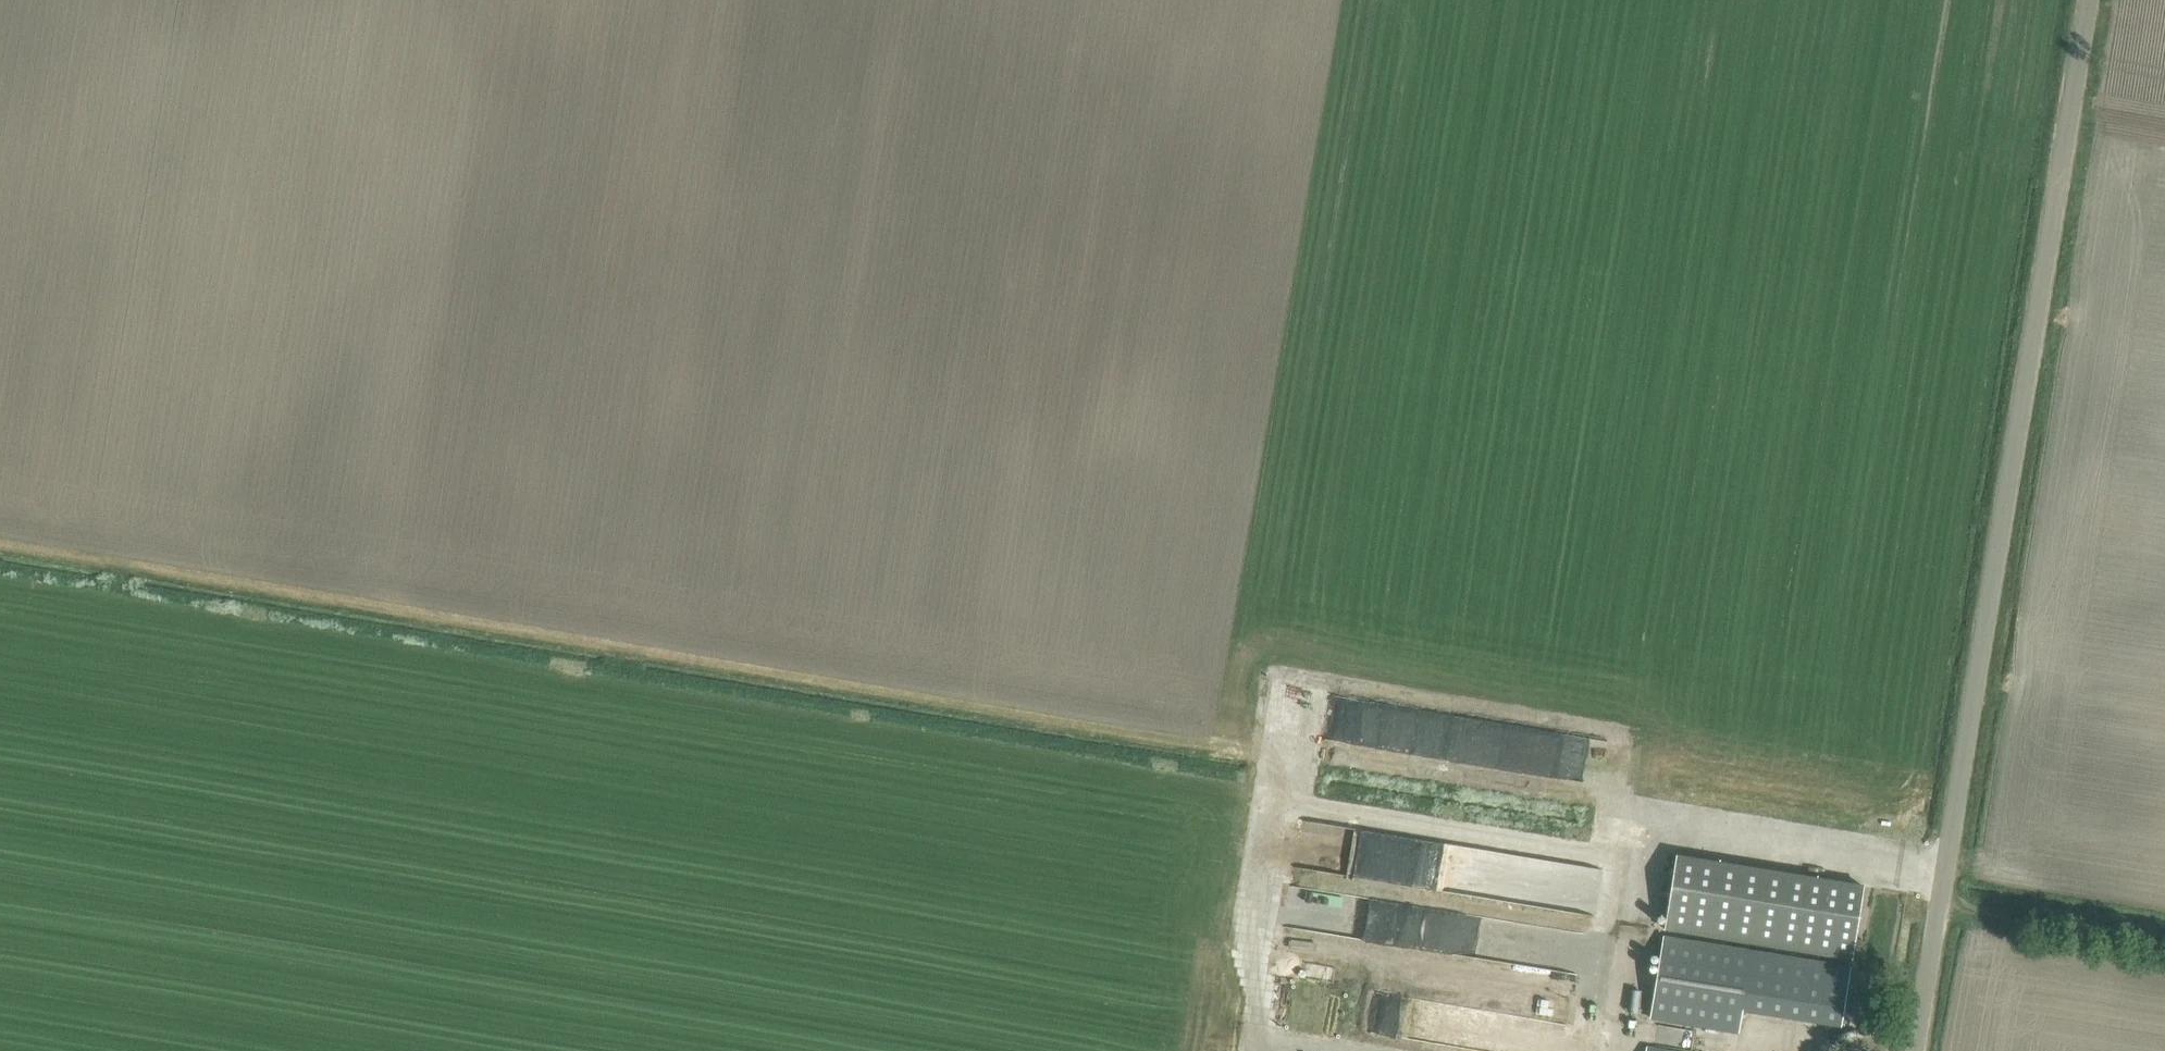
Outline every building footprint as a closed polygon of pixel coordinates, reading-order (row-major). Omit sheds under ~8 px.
[(1601,777),(1603,736),(1551,734),(1549,774),(1601,777)] [(1358,879),(1600,910),(1606,865),(1400,839),(1400,840),(1364,835),(1358,879)] [(1666,929),(1852,959),(1864,885),(1677,855),(1666,929)] [(1842,1025),(1851,967),(1663,937),(1651,1017),(1740,1032),(1744,1010),(1842,1025)] [(1396,999),(1391,1030),(1476,1044),(1479,1023),(1466,1020),(1467,1014),(1455,1012),(1454,1020),(1438,1018),(1440,1006),(1396,999)]
